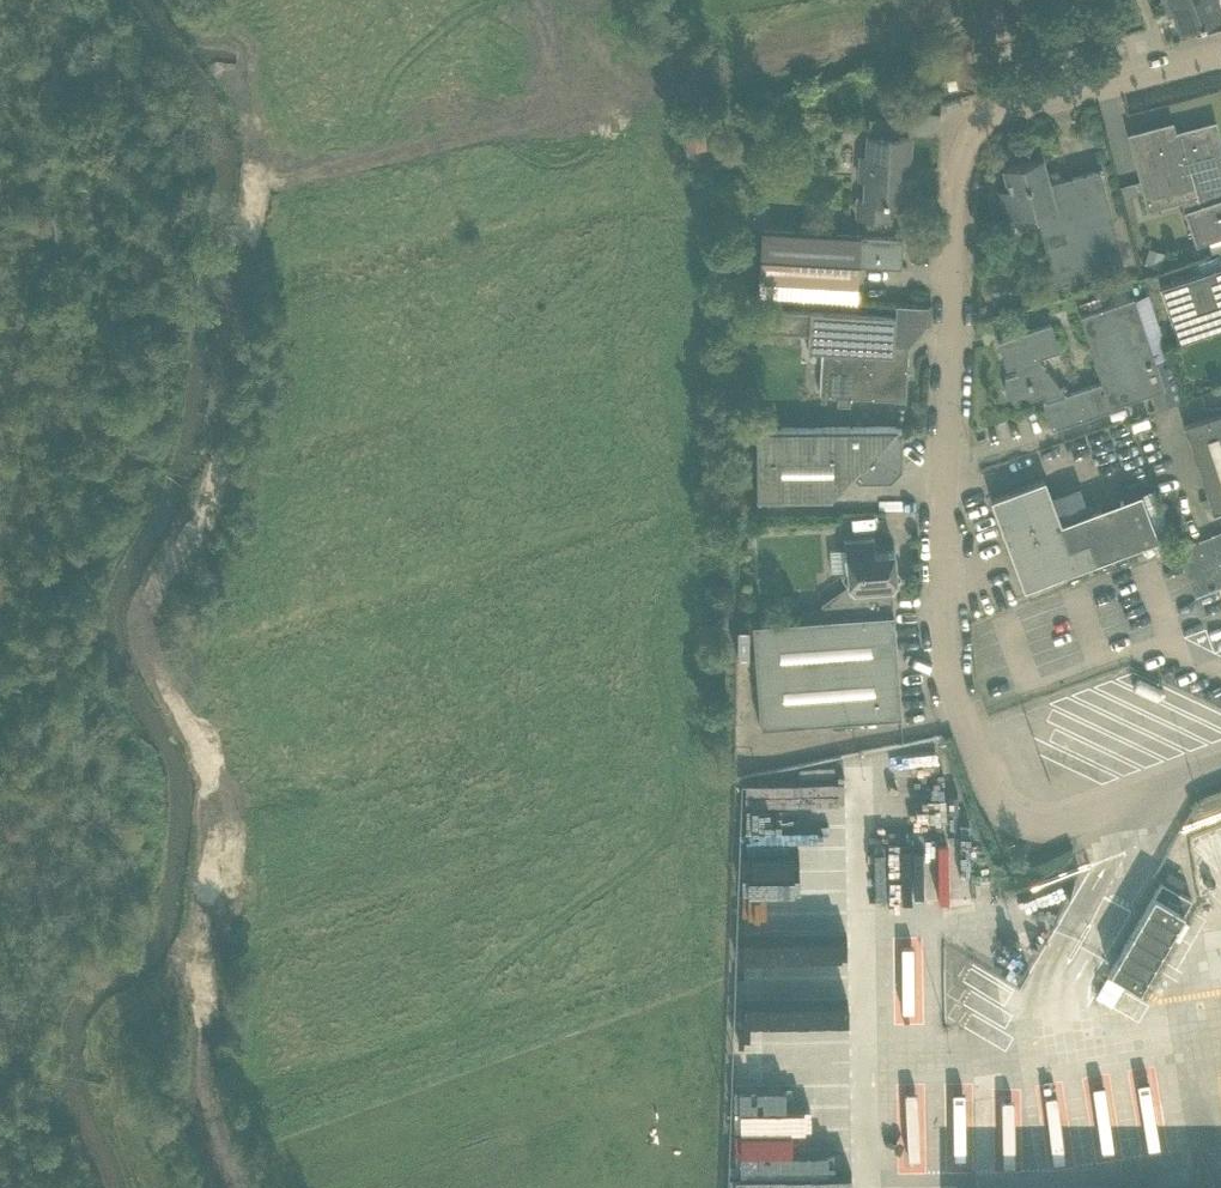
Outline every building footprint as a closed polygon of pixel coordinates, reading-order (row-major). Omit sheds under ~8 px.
[(1220,14),(1220,8),(1218,0),(1179,0),(1163,6),(1166,12),(1168,11),(1170,16),(1174,14),(1180,30),(1220,14)] [(959,58),(973,55),(969,41),(956,45),(959,58)] [(860,156),(859,178),(865,178),(864,200),(867,200),(866,217),(890,218),(891,202),(907,203),(908,180),(915,180),(915,179),(913,179),(914,167),(916,167),(916,165),(907,165),(909,137),(899,137),(900,119),(869,117),(868,135),(867,157),(860,156)] [(1136,158),(1144,189),(1199,174),(1220,168),(1220,148),(1214,123),(1163,138),(1160,127),(1130,136),(1136,158)] [(1055,285),(1125,266),(1099,169),(1069,177),(1071,186),(1050,192),(1041,158),(1004,168),(1010,189),(1000,191),(1007,217),(1035,209),(1055,285)] [(1199,174),(1203,191),(1193,195),(1196,206),(1184,210),(1196,244),(1220,236),(1220,168),(1199,174)] [(761,229),(758,279),(785,281),(823,283),(833,284),(857,285),(858,265),(887,266),(901,267),(903,237),(860,235),(836,233),(761,229)] [(1160,286),(1178,341),(1220,327),(1220,266),(1160,286)] [(1155,362),(1133,295),(1079,314),(1102,382),(1066,394),(1044,401),(1043,402),(1052,429),(1112,408),(1110,404),(1150,391),(1156,409),(1183,400),(1170,357),(1155,362)] [(894,344),(895,316),(810,311),(757,309),(755,338),(757,338),(757,331),(808,333),(808,350),(822,351),(820,395),(905,400),(908,345),(894,344)] [(1060,350),(1052,323),(997,341),(1006,368),(1013,366),(1015,373),(1006,376),(1004,392),(1015,403),(1042,394),(1044,401),(1066,394),(1063,386),(1059,387),(1057,383),(1045,368),(1041,356),(1060,350)] [(1184,426),(1213,512),(1220,509),(1220,413),(1184,426)] [(901,427),(901,426),(756,427),(757,499),(830,498),(853,475),(859,481),(890,481),(901,469),(901,438),(895,432),(900,427),(901,427)] [(1157,539),(1141,493),(1061,522),(1044,479),(991,499),(1024,588),(1157,539)] [(1177,547),(1194,594),(1220,584),(1220,531),(1177,547)] [(874,552),(873,538),(844,539),(846,571),(841,575),(848,585),(821,603),(892,598),(892,590),(897,580),(893,575),(896,570),(895,550),(874,552)] [(760,726),(901,716),(892,598),(821,603),(822,618),(752,623),(760,726)] [(933,908),(933,840),(932,840),(932,836),(950,836),(950,816),(916,816),(916,836),(879,836),(879,908),(933,908)] [(753,868),(751,1187),(835,1187),(835,1166),(860,1166),(860,1019),(831,1019),(831,999),(819,999),(819,974),(843,974),(843,953),(854,953),(854,868),(753,868)] [(1161,879),(1108,973),(1138,991),(1169,936),(1180,917),(1182,914),(1192,896),(1161,879)] [(952,1053),(953,971),(922,970),(922,997),(893,997),(892,1052),(952,1053)] [(912,1098),(910,1146),(925,1146),(926,1098),(912,1098)] [(853,1168),(836,1169),(837,1187),(840,1187),(854,1187),(853,1168)]
